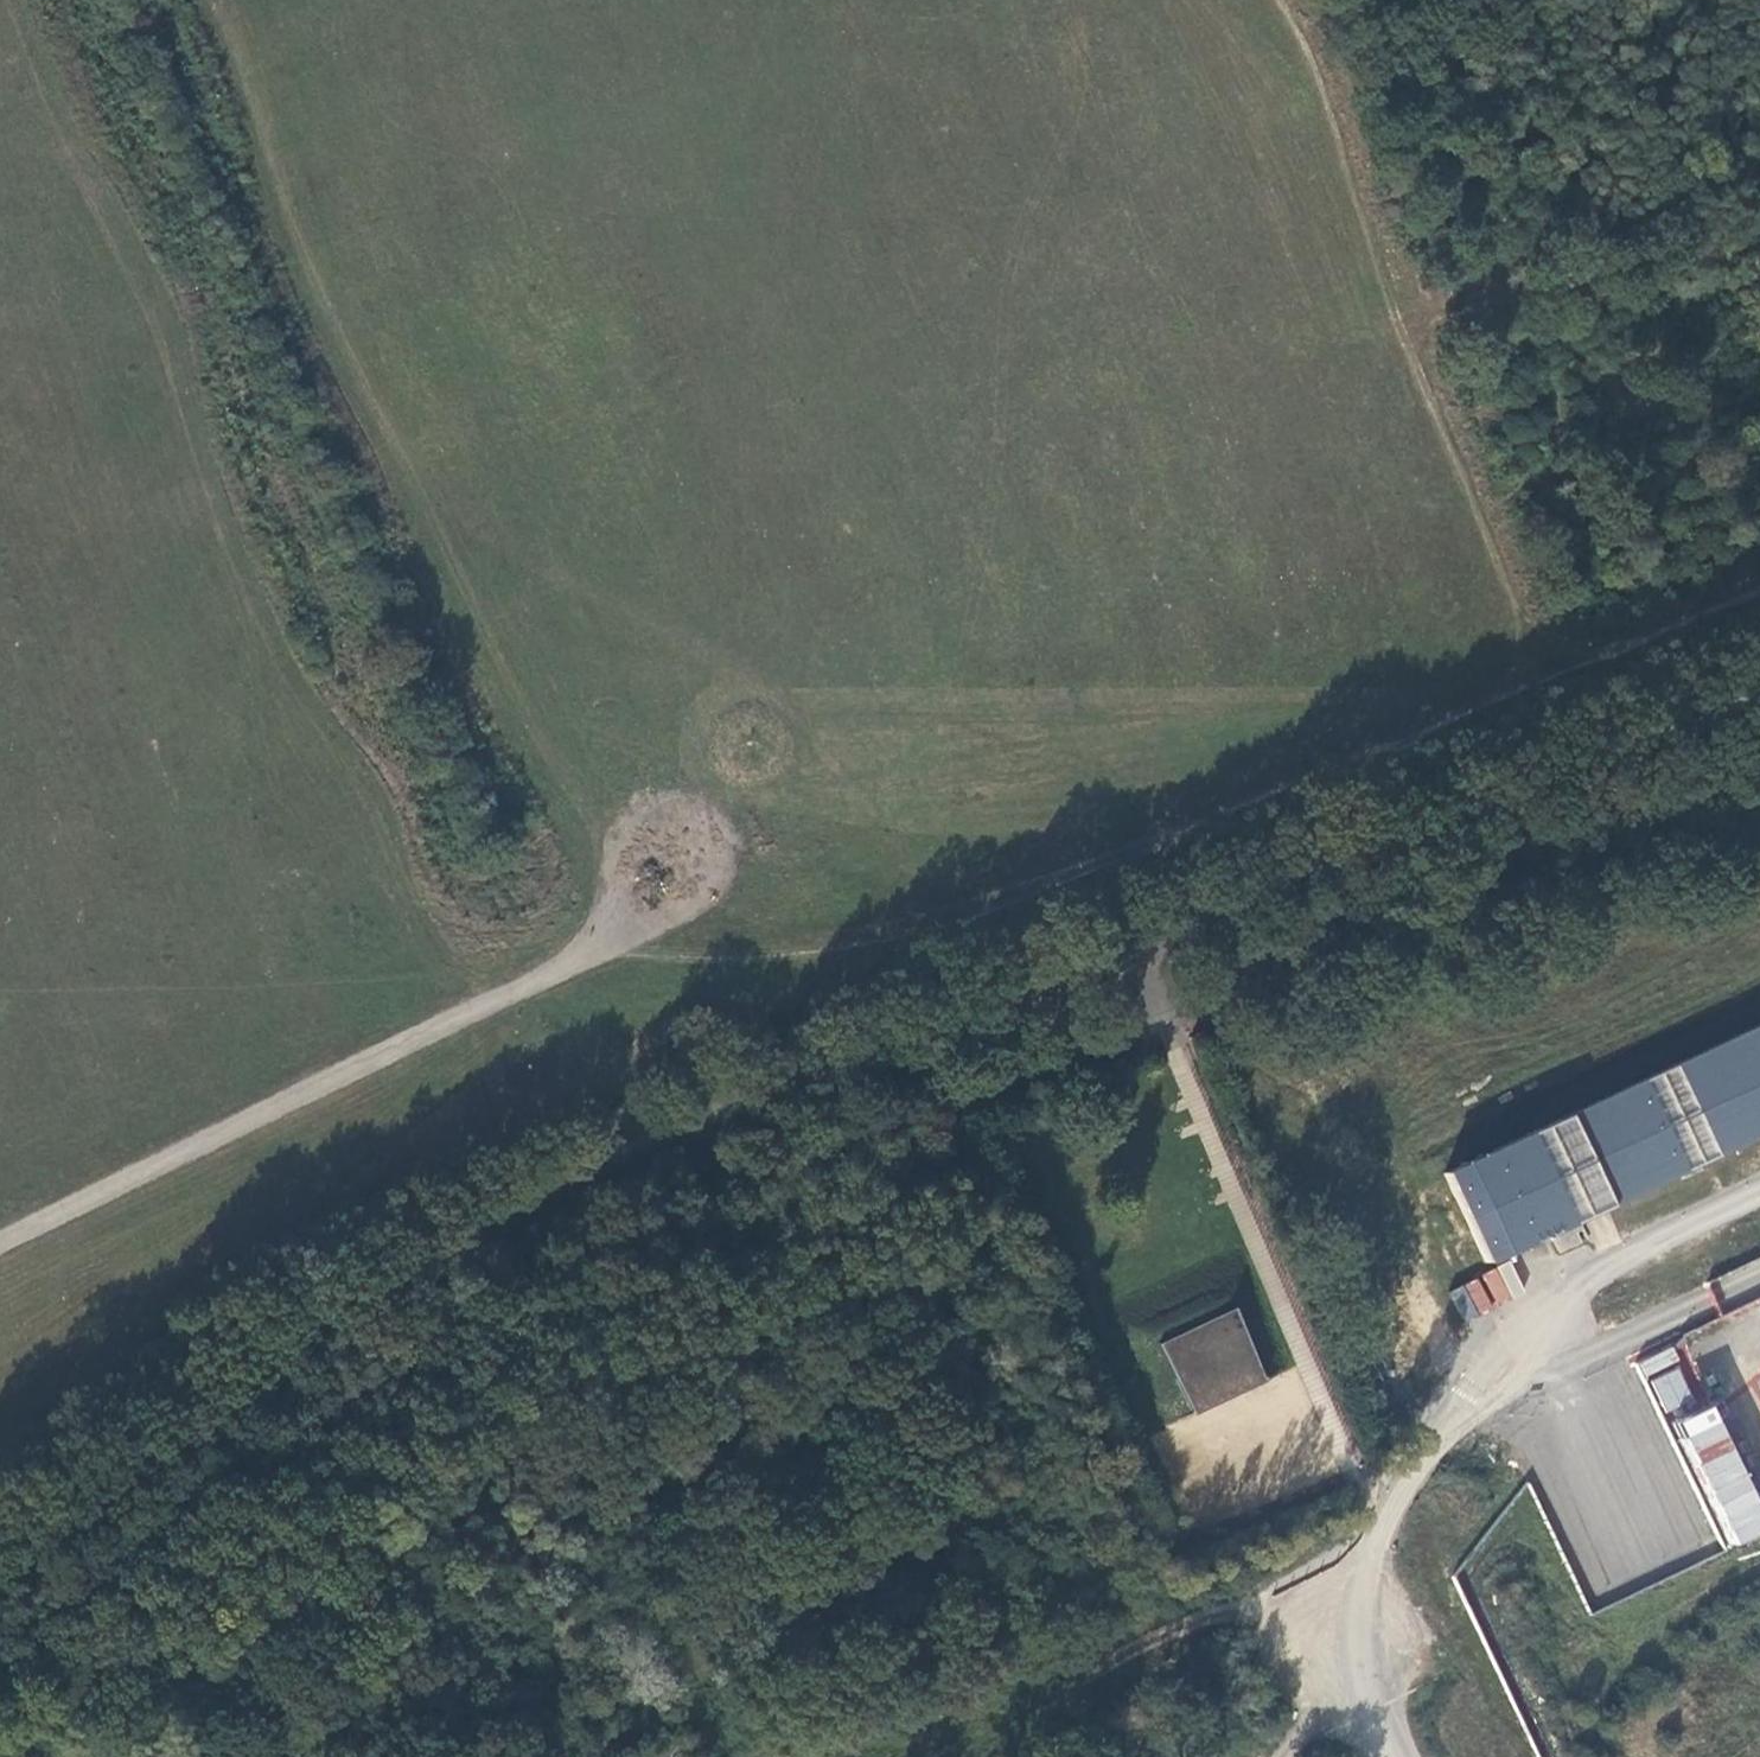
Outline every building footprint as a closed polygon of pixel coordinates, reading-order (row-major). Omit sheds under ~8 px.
[(1440,1169),(1482,1258),(1548,1227),(1557,1248),(1586,1235),(1576,1215),(1677,1167),(1680,1175),(1698,1166),(1694,1160),(1759,1129),(1759,1020),(1440,1169)] [(1239,1310),(1163,1339),(1192,1413),(1268,1383),(1239,1310)] [(1718,1400),(1697,1408),(1673,1346),(1647,1356),(1723,1550),(1759,1535),(1759,1506),(1718,1400)]
